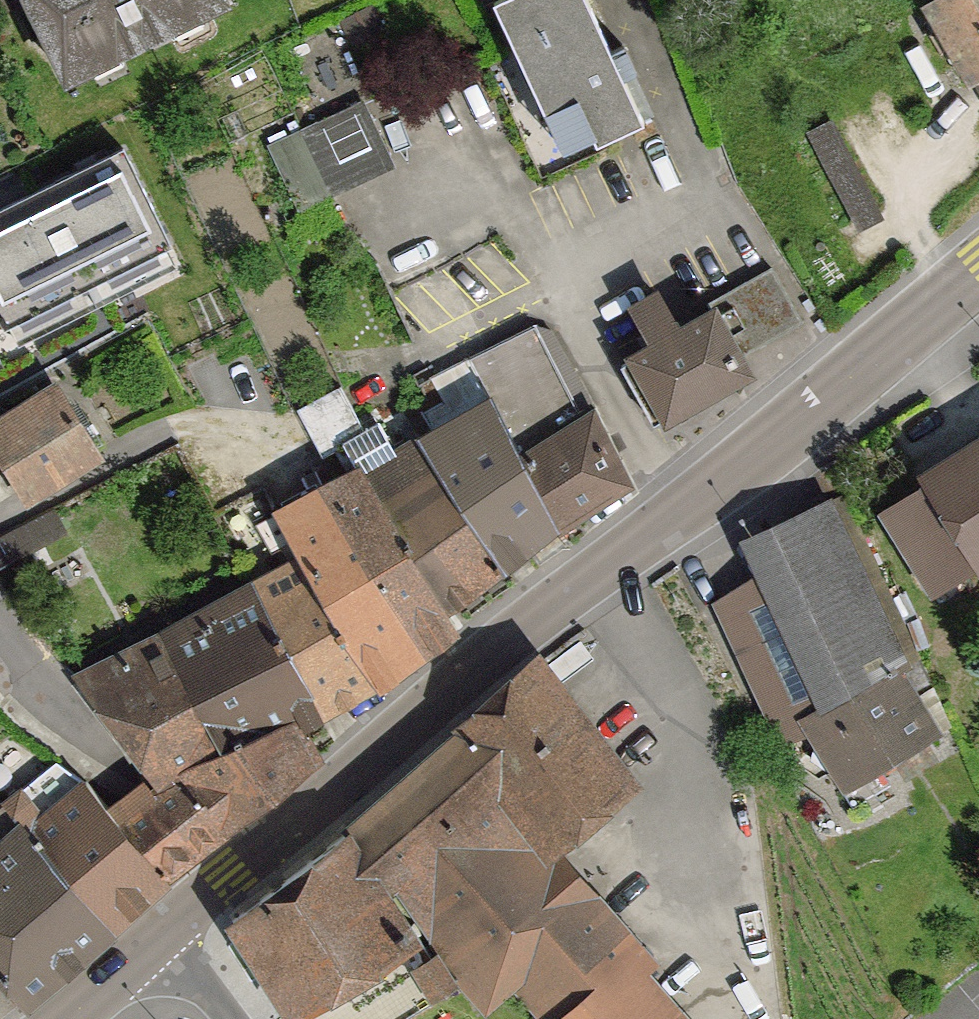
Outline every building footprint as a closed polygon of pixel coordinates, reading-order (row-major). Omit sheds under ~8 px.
[(224,0),(24,0),(64,83),(227,5),(224,0)] [(585,0),(497,0),(484,6),(553,163),(640,125),(585,0)] [(978,103),(978,0),(918,0),(978,103)] [(881,216),(830,121),(805,135),(856,229),(881,216)] [(0,209),(0,318),(5,328),(171,245),(124,148),(0,209)] [(654,432),(748,377),(737,358),(800,322),(770,270),(670,328),(650,294),(624,309),(644,343),(613,360),(654,432)] [(0,414),(0,476),(22,512),(98,466),(48,384),(0,414)] [(560,529),(475,395),(412,434),(497,569),(560,529)] [(561,522),(633,484),(590,405),(518,443),(561,522)] [(499,573),(412,434),(355,470),(443,608),(499,573)] [(931,477),(933,481),(882,512),(933,592),(978,562),(978,447),(931,477)] [(348,460),(260,515),(289,560),(371,691),(459,636),(348,460)] [(782,744),(812,730),(848,787),(937,733),(899,671),(907,666),(830,500),(753,536),(780,594),(723,620),(782,744)] [(289,560),(71,674),(141,783),(109,807),(160,884),(320,753),(309,736),(371,691),(289,560)] [(348,831),(393,884),(434,946),(487,1005),(512,983),(544,1018),(682,1018),(643,975),(653,966),(551,850),(556,846),(554,844),(625,786),(627,788),(636,781),(629,772),(626,774),(545,672),(548,669),(540,659),(530,667),(534,671),(505,696),(501,693),(490,703),(466,731),(458,737),(348,831)] [(160,884),(75,788),(26,832),(111,927),(160,884)] [(20,1009),(111,927),(16,828),(0,841),(0,985),(20,1009)] [(348,831),(307,863),(308,864),(286,881),(285,880),(232,920),(290,1014),(296,1018),(399,1018),(455,984),(437,953),(435,954),(429,945),(425,947),(420,939),(425,935),(415,922),(410,925),(386,889),(393,884),(348,831)]
